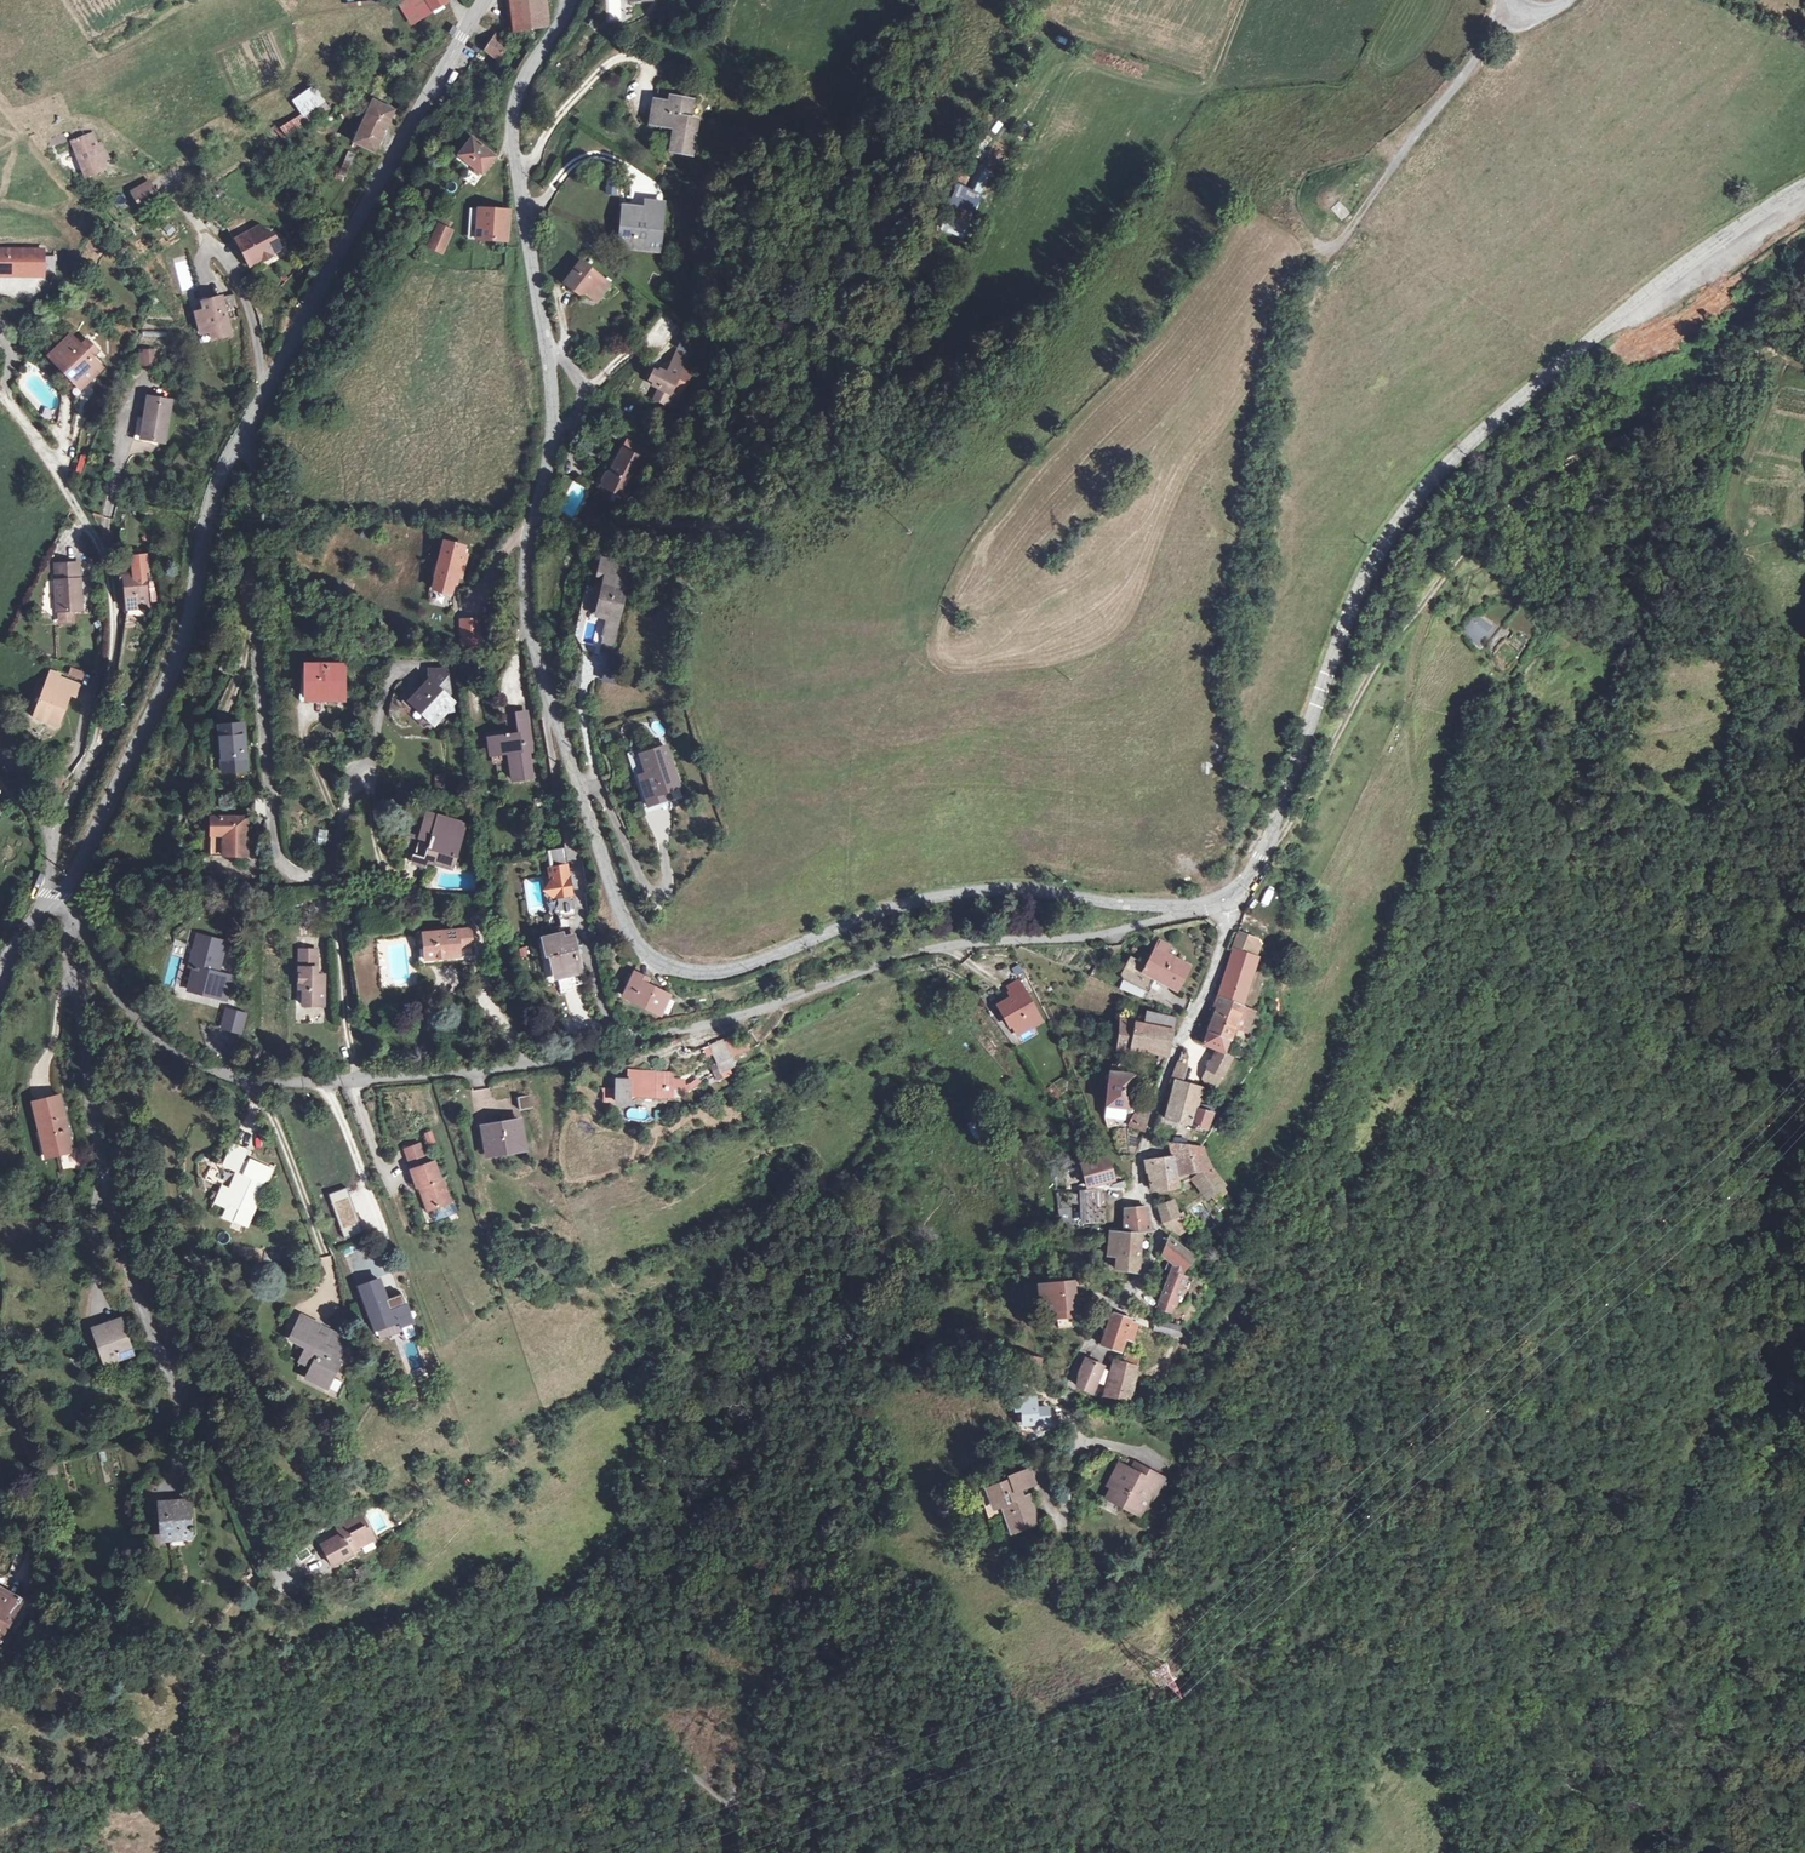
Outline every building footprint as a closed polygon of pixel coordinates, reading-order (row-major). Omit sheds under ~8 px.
[(398,2),(412,23),(448,2),(447,0),(401,0),(398,2)] [(512,15),(512,18),(514,32),(546,29),(543,0),(510,0),(512,15)] [(607,20),(621,19),(620,0),(606,0),(607,20)] [(496,33),(492,41),(504,50),(509,43),(496,33)] [(504,50),(492,41),(485,50),(498,59),(504,50)] [(328,108),(312,88),(295,101),(310,121),(328,108)] [(669,103),(670,98),(671,90),(660,88),(658,101),(669,103)] [(691,101),(670,98),(669,103),(658,101),(654,100),(650,123),(667,126),(667,123),(676,125),(671,151),(690,154),(696,121),(688,119),(691,101)] [(394,110),(373,101),(354,142),(375,152),(394,110)] [(92,135),(73,142),(85,176),(105,169),(102,160),(107,159),(99,145),(97,146),(92,135)] [(495,158),(471,139),(458,155),(481,174),(495,158)] [(946,205),(972,217),(982,195),(956,183),(946,205)] [(149,184),(134,191),(141,208),(157,200),(149,184)] [(645,209),(623,206),(620,237),(622,237),(633,238),(633,248),(659,250),(664,204),(645,202),(645,209)] [(1350,212),(1338,202),(1331,210),(1343,220),(1350,212)] [(476,240),(479,209),(470,208),(468,239),(476,240)] [(509,211),(479,209),(476,240),(507,240),(509,211)] [(167,238),(175,230),(169,223),(160,230),(167,238)] [(451,231),(438,225),(428,247),(442,253),(451,231)] [(258,227),(238,238),(251,262),(260,257),(262,261),(271,257),(271,255),(281,249),(274,237),(258,227)] [(633,238),(622,237),(622,247),(633,248),(633,238)] [(194,289),(187,258),(175,261),(182,292),(194,289)] [(610,284),(581,261),(564,283),(579,295),(586,294),(592,293),(598,297),(599,298),(610,284)] [(595,301),(598,297),(592,293),(586,294),(595,301)] [(233,294),(221,298),(225,313),(238,309),(233,294)] [(221,298),(202,303),(204,310),(195,313),(201,334),(210,332),(212,339),(231,334),(225,313),(221,298)] [(81,348),(71,337),(53,354),(83,386),(101,368),(91,358),(97,351),(88,341),(81,348)] [(143,353),(140,354),(140,365),(155,365),(155,351),(143,350),(143,353)] [(689,355),(678,350),(667,374),(661,371),(656,373),(652,380),(654,386),(660,388),(655,399),(674,408),(694,366),(685,362),(689,355)] [(83,386),(53,354),(50,358),(80,389),(83,386)] [(172,400),(147,397),(144,419),(146,419),(143,439),(164,442),(172,400)] [(144,419),(138,418),(135,438),(143,439),(146,419),(144,419)] [(629,451),(625,449),(612,472),(607,474),(602,481),(603,486),(608,489),(612,487),(625,495),(645,464),(651,454),(634,443),(629,451)] [(239,521),(232,520),(230,527),(238,528),(239,521)] [(461,550),(443,546),(433,593),(451,597),(456,579),(461,580),(466,557),(460,556),(461,550)] [(620,563),(602,559),(598,573),(605,575),(603,583),(600,598),(596,612),(608,615),(600,648),(611,651),(629,574),(619,571),(620,563)] [(78,563),(56,564),(56,580),(55,580),(57,612),(58,612),(73,611),(82,610),(82,601),(81,596),(80,579),(79,579),(78,563)] [(144,571),(117,574),(118,585),(121,585),(124,584),(127,609),(148,607),(144,571)] [(605,575),(598,573),(596,582),(603,583),(605,575)] [(596,612),(600,598),(593,596),(589,610),(596,612)] [(73,611),(58,612),(59,623),(73,622),(73,611)] [(1460,628),(1477,644),(1492,628),(1476,612),(1460,628)] [(479,620),(461,620),(462,635),(479,635),(479,620)] [(480,645),(479,635),(462,635),(462,645),(480,645)] [(604,683),(619,683),(619,664),(604,664),(604,683)] [(344,667),(305,666),(305,697),(343,698),(344,667)] [(70,667),(68,676),(82,680),(85,672),(70,667)] [(428,684),(447,683),(445,673),(429,671),(428,684)] [(58,678),(50,674),(33,716),(57,726),(69,695),(75,698),(79,686),(58,678)] [(447,683),(428,684),(412,702),(417,707),(429,717),(434,722),(443,712),(451,703),(445,698),(449,694),(447,683)] [(452,711),(451,703),(443,712),(452,711)] [(424,723),(429,717),(417,707),(412,712),(424,723)] [(525,713),(515,714),(517,735),(509,736),(508,735),(506,735),(488,737),(490,752),(508,750),(513,780),(531,777),(528,751),(531,751),(525,713)] [(241,724),(219,726),(224,771),(246,769),(241,724)] [(678,788),(665,747),(640,756),(646,774),(637,778),(642,792),(651,789),(655,803),(670,799),(667,792),(678,788)] [(447,787),(445,773),(435,774),(437,788),(447,787)] [(420,838),(426,815),(416,811),(409,835),(420,838)] [(465,826),(426,815),(420,838),(430,841),(425,860),(451,868),(459,842),(461,842),(465,826)] [(247,827),(210,826),(210,834),(223,834),(223,855),(246,856),(247,827)] [(550,839),(554,857),(572,853),(567,835),(550,839)] [(572,853),(554,857),(557,868),(559,868),(565,893),(562,900),(566,903),(567,906),(583,902),(579,887),(577,887),(575,882),(578,881),(572,853)] [(572,922),(553,927),(558,946),(561,945),(567,966),(592,959),(582,925),(574,927),(572,922)] [(471,929),(417,933),(417,942),(423,942),(425,959),(458,956),(460,956),(459,944),(472,943),(471,929)] [(1255,941),(1237,934),(1231,948),(1234,949),(1250,955),(1252,949),(1255,941)] [(225,944),(198,937),(190,967),(196,968),(190,992),(225,1000),(230,984),(222,982),(223,976),(217,974),(225,944)] [(1160,943),(1175,951),(1176,948),(1161,940),(1160,943)] [(458,962),(458,956),(425,959),(423,942),(417,942),(419,965),(458,962)] [(1160,943),(1158,943),(1146,965),(1130,956),(1120,975),(1121,978),(1125,980),(1147,992),(1148,992),(1151,988),(1150,987),(1156,976),(1161,978),(1159,981),(1176,990),(1189,966),(1172,957),(1175,951),(1160,943)] [(1250,955),(1234,949),(1222,984),(1246,992),(1257,958),(1255,957),(1250,955)] [(317,950),(300,950),(299,989),(303,990),(303,1006),(324,1006),(324,975),(317,975),(317,950)] [(375,954),(351,957),(358,1001),(381,998),(375,954)] [(628,985),(633,974),(628,972),(623,983),(628,985)] [(642,978),(633,974),(628,985),(623,995),(657,1012),(666,995),(645,985),(640,982),(642,978)] [(1143,998),(1147,992),(1125,980),(1120,988),(1143,998)] [(1041,1021),(1018,981),(1008,987),(1013,997),(997,1005),(1004,1018),(1007,1016),(1017,1034),(1041,1021)] [(1246,992),(1222,984),(1218,997),(1221,998),(1208,1032),(1228,1040),(1234,1025),(1242,1007),(1242,1005),(1241,1005),(1246,992)] [(1253,1011),(1242,1007),(1234,1025),(1245,1030),(1253,1011)] [(243,1033),(247,1012),(224,1008),(220,1029),(243,1033)] [(1173,1019),(1147,1014),(1145,1025),(1120,1020),(1117,1050),(1125,1051),(1115,1066),(1112,1065),(1111,1072),(1109,1072),(1106,1106),(1129,1108),(1132,1088),(1133,1075),(1123,1074),(1124,1067),(1120,1066),(1128,1051),(1131,1052),(1131,1047),(1165,1052),(1171,1030),(1173,1019)] [(1226,1045),(1228,1040),(1208,1032),(1203,1044),(1210,1047),(1224,1053),(1226,1045)] [(740,1035),(730,1040),(727,1035),(705,1046),(712,1061),(717,1059),(727,1078),(737,1073),(730,1059),(748,1050),(740,1035)] [(1240,1050),(1226,1045),(1224,1053),(1230,1055),(1237,1058),(1240,1050)] [(1224,1053),(1210,1047),(1206,1055),(1210,1058),(1206,1068),(1222,1075),(1230,1055),(1224,1053)] [(1184,1066),(1178,1063),(1170,1082),(1174,1083),(1165,1117),(1199,1127),(1204,1128),(1205,1128),(1212,1113),(1199,1109),(1201,1104),(1196,1103),(1200,1089),(1178,1082),(1184,1066)] [(1222,1075),(1206,1068),(1202,1078),(1208,1080),(1218,1084),(1222,1075)] [(663,1070),(627,1070),(627,1078),(612,1079),(613,1102),(628,1102),(633,1113),(668,1112),(668,1077),(663,1077),(663,1070)] [(677,1081),(668,1077),(668,1112),(678,1111),(677,1081)] [(1059,1093),(1069,1089),(1064,1077),(1054,1081),(1059,1093)] [(1137,1088),(1132,1088),(1129,1108),(1106,1106),(1104,1117),(1125,1119),(1125,1114),(1131,1113),(1133,1111),(1137,1088)] [(538,1093),(524,1098),(528,1110),(542,1105),(538,1093)] [(60,1096),(32,1102),(44,1152),(59,1148),(60,1152),(72,1149),(67,1129),(65,1130),(63,1125),(66,1124),(60,1096)] [(1213,1108),(1201,1104),(1199,1109),(1212,1113),(1213,1108)] [(1149,1113),(1138,1109),(1132,1127),(1143,1132),(1149,1113)] [(974,1120),(967,1124),(975,1140),(982,1136),(974,1120)] [(528,1122),(495,1132),(503,1157),(536,1145),(528,1122)] [(247,1150),(232,1143),(222,1166),(236,1172),(228,1190),(222,1187),(214,1204),(227,1210),(229,1205),(238,1209),(233,1221),(246,1227),(262,1193),(253,1189),(256,1181),(265,1185),(272,1169),(249,1159),(247,1163),(242,1161),(247,1150)] [(1203,1147),(1173,1145),(1174,1159),(1170,1159),(1151,1161),(1151,1171),(1148,1171),(1151,1189),(1177,1185),(1178,1184),(1195,1176),(1209,1196),(1211,1194),(1217,1200),(1225,1192),(1222,1185),(1210,1165),(1205,1154),(1203,1147)] [(1086,1163),(1080,1164),(1088,1186),(1113,1179),(1108,1157),(1086,1163)] [(423,1173),(426,1182),(440,1177),(437,1168),(423,1173)] [(426,1182),(424,1182),(430,1200),(432,1200),(435,1199),(444,1222),(463,1215),(455,1191),(454,1192),(447,1174),(440,1177),(426,1182)] [(1105,1223),(1103,1189),(1083,1191),(1083,1194),(1078,1195),(1077,1204),(1084,1205),(1084,1207),(1088,1222),(1091,1222),(1091,1223),(1105,1223)] [(435,1199),(432,1200),(441,1223),(444,1222),(435,1199)] [(1170,1201),(1157,1205),(1162,1223),(1169,1229),(1171,1227),(1180,1220),(1177,1213),(1170,1201)] [(1151,1231),(1146,1208),(1124,1209),(1122,1232),(1108,1231),(1107,1255),(1116,1256),(1115,1269),(1134,1272),(1137,1233),(1151,1231)] [(1182,1212),(1177,1213),(1180,1220),(1185,1217),(1182,1212)] [(346,1223),(350,1235),(368,1229),(365,1217),(346,1223)] [(1187,1229),(1180,1220),(1171,1227),(1180,1234),(1187,1229)] [(1193,1258),(1168,1237),(1162,1254),(1168,1260),(1165,1270),(1171,1272),(1168,1278),(1160,1300),(1173,1305),(1182,1285),(1185,1278),(1180,1276),(1183,1271),(1193,1258)] [(385,1277),(366,1283),(380,1326),(404,1318),(406,1323),(417,1320),(410,1301),(403,1304),(400,1294),(392,1297),(385,1277)] [(1073,1282),(1044,1284),(1046,1301),(1056,1300),(1056,1309),(1075,1307),(1073,1282)] [(1191,1289),(1182,1285),(1173,1305),(1160,1300),(1156,1308),(1171,1312),(1172,1309),(1174,1309),(1184,1306),(1191,1289)] [(407,1291),(400,1294),(403,1304),(410,1301),(407,1291)] [(1056,1300),(1046,1301),(1046,1310),(1056,1309),(1056,1300)] [(1131,1319),(1112,1313),(1101,1344),(1121,1350),(1129,1327),(1135,1329),(1137,1323),(1130,1321),(1131,1319)] [(319,1326),(301,1316),(291,1335),(308,1343),(300,1359),(311,1365),(306,1376),(326,1386),(338,1363),(335,1362),(347,1339),(329,1331),(326,1338),(315,1333),(319,1326)] [(404,1318),(380,1326),(384,1336),(408,1328),(406,1323),(404,1318)] [(1179,1326),(1155,1320),(1153,1329),(1171,1333),(1171,1331),(1178,1333),(1179,1326)] [(120,1321),(96,1329),(106,1362),(130,1354),(120,1321)] [(329,1331),(319,1326),(315,1333),(326,1338),(329,1331)] [(1117,1362),(1137,1367),(1139,1356),(1120,1351),(1117,1362)] [(1105,1362),(1087,1354),(1078,1373),(1076,1386),(1091,1393),(1096,1382),(1102,1369),(1105,1362)] [(1041,1359),(1023,1355),(1020,1369),(1038,1372),(1041,1359)] [(1117,1362),(1115,1361),(1104,1396),(1128,1399),(1137,1367),(1117,1362)] [(1102,1369),(1096,1382),(1103,1385),(1109,1372),(1102,1369)] [(1031,1398),(1014,1399),(1015,1410),(1024,1409),(1025,1425),(1048,1423),(1047,1408),(1032,1408),(1031,1398)] [(1162,1477),(1147,1469),(1143,1478),(1135,1474),(1136,1471),(1131,1469),(1118,1462),(1110,1479),(1114,1481),(1112,1487),(1107,1497),(1141,1512),(1151,1491),(1155,1493),(1162,1477)] [(1147,1469),(1134,1462),(1131,1469),(1136,1471),(1135,1474),(1143,1478),(1147,1469)] [(1034,1484),(1029,1469),(1008,1477),(1010,1483),(988,1491),(994,1510),(1002,1507),(1011,1532),(1037,1523),(1028,1496),(1021,1498),(1018,1499),(1017,1495),(1019,1494),(1018,1490),(1034,1484)] [(1166,1478),(1162,1477),(1155,1493),(1158,1494),(1166,1478)] [(1140,1515),(1141,1512),(1107,1497),(1106,1499),(1140,1515)] [(189,1501),(162,1503),(164,1539),(169,1538),(184,1537),(191,1536),(189,1501)] [(340,1534),(322,1545),(333,1564),(352,1554),(351,1552),(348,1547),(369,1535),(358,1515),(336,1527),(340,1534)] [(372,1539),(369,1535),(348,1547),(351,1552),(372,1539)] [(184,1537),(169,1538),(170,1546),(185,1545),(184,1537)] [(0,1589),(0,1636),(4,1629),(15,1635),(33,1603),(22,1597),(21,1600),(0,1589)] [(1161,1690),(1180,1683),(1172,1662),(1153,1669),(1161,1690)]
